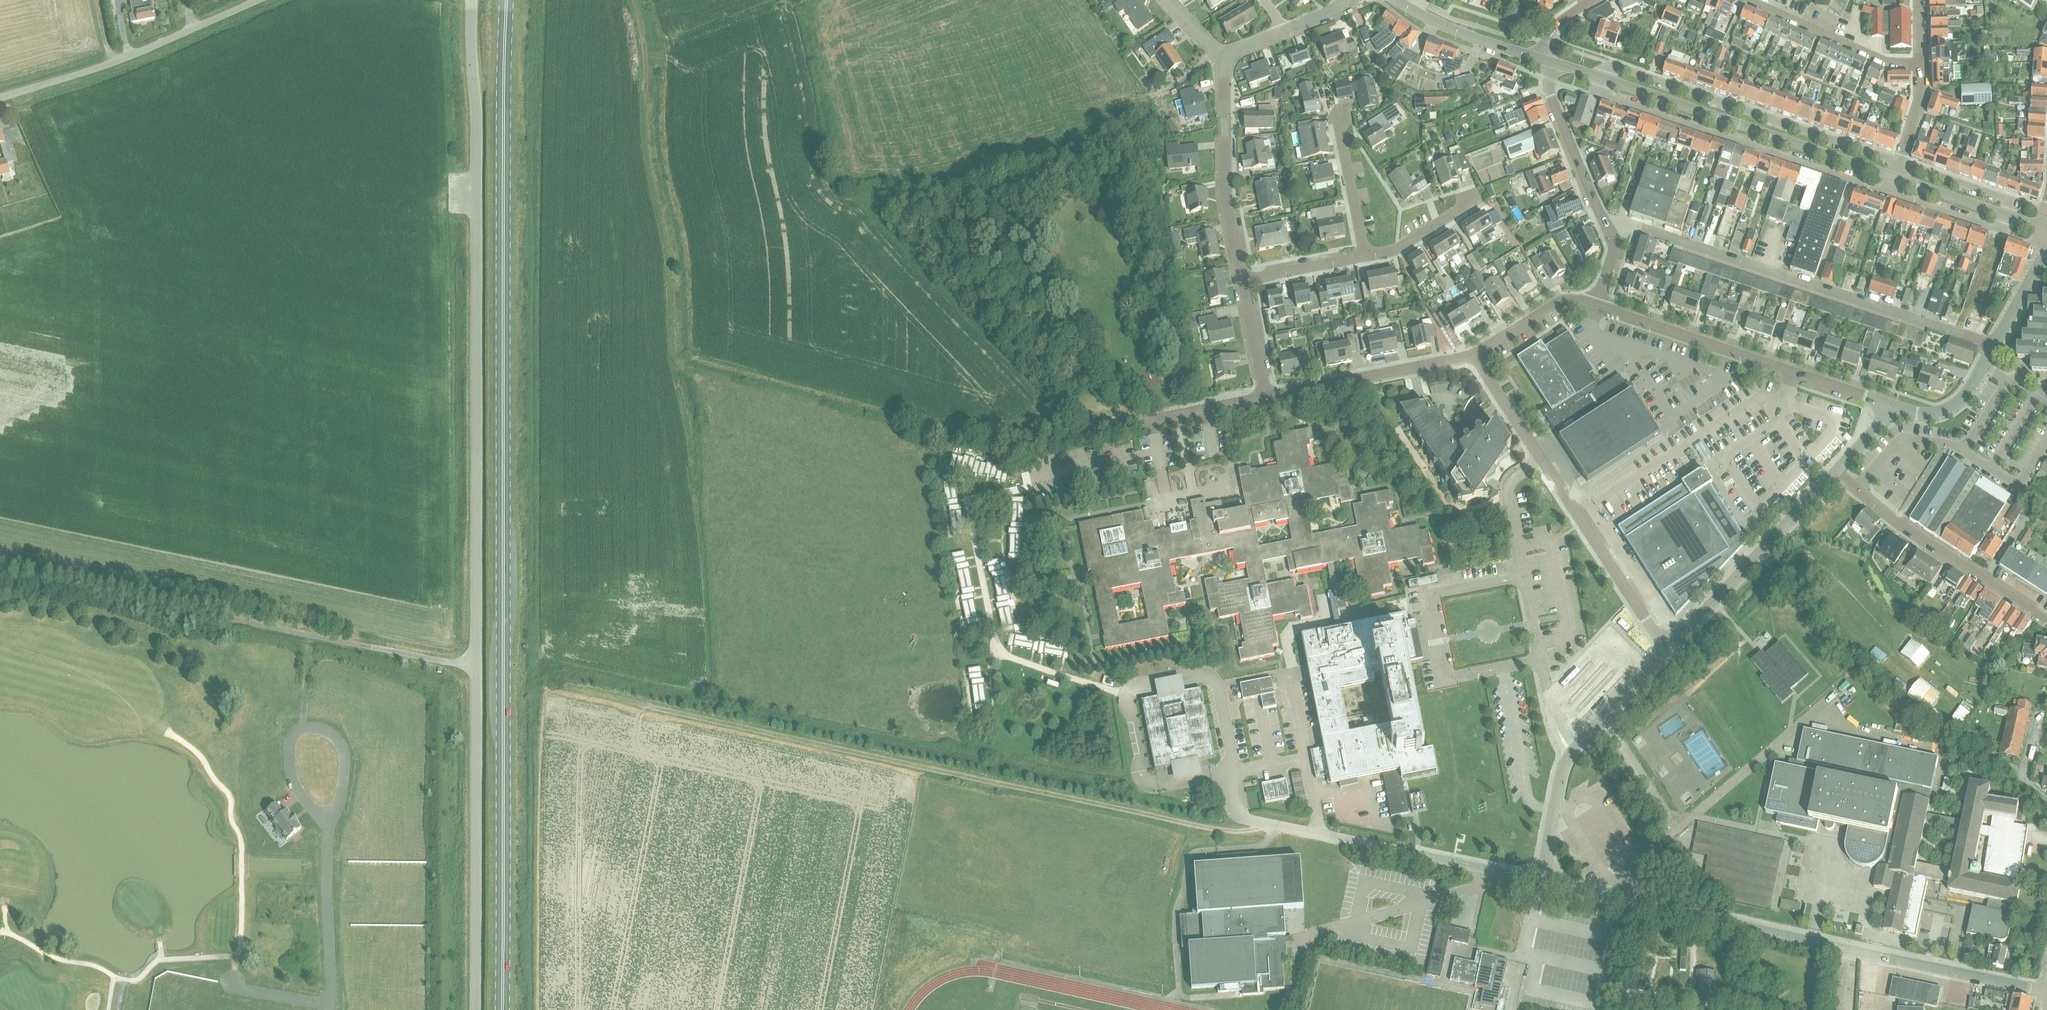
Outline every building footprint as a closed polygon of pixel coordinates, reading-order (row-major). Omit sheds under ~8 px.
[(129,1),(131,9),(132,14),(129,14),(131,23),(154,19),(152,10),(153,10),(151,0),(132,0),(129,1)] [(1114,6),(1119,13),(1124,10),(1138,31),(1153,21),(1147,12),(1147,13),(1141,5),(1142,4),(1139,0),(1124,0),(1123,1),(1122,0),(1114,6)] [(1210,9),(1225,0),(1204,0),(1210,9)] [(1533,12),(1539,9),(1542,14),(1552,9),(1550,5),(1559,0),(1527,0),(1533,12)] [(1624,14),(1644,5),(1642,0),(1618,0),(1624,14)] [(1652,2),(1667,8),(1669,10),(1671,5),(1662,2),(1663,0),(1653,0),(1652,2)] [(1721,0),(1708,0),(1704,8),(1711,11),(1707,19),(1704,25),(1709,27),(1713,19),(1721,0)] [(1726,0),(1721,0),(1713,19),(1718,22),(1722,12),(1730,16),(1730,13),(1733,7),(1735,4),(1726,0)] [(1815,6),(1822,9),(1840,17),(1846,3),(1841,1),(1841,0),(1818,0),(1815,6)] [(1882,6),(1908,9),(1909,1),(1910,1),(1910,0),(1883,0),(1882,6)] [(2031,13),(2040,0),(2013,0),(2031,13)] [(1689,1),(1685,9),(1699,15),(1703,7),(1689,1)] [(1608,3),(1589,13),(1601,17),(1606,19),(1614,14),(1608,3)] [(1228,35),(1256,19),(1248,5),(1220,21),(1228,35)] [(1945,13),(1944,7),(1929,8),(1929,18),(1946,17),(1959,17),(1959,11),(1947,12),(1947,13),(1945,13)] [(1747,36),(1757,13),(1744,8),(1739,20),(1746,23),(1743,28),(1746,29),(1743,35),(1747,36)] [(1982,15),(1982,8),(1976,8),(1976,12),(1970,13),(1970,17),(1982,15)] [(1666,9),(1661,21),(1677,28),(1682,16),(1666,9)] [(1882,11),(1871,11),(1871,37),(1882,37),(1882,33),(1890,33),(1890,50),(1910,50),(1910,13),(1882,13),(1882,11)] [(1388,12),(1378,25),(1384,30),(1391,35),(1401,22),(1388,12)] [(1601,17),(1589,13),(1587,20),(1599,24),(1601,17)] [(1757,13),(1747,36),(1751,38),(1753,33),(1755,34),(1758,28),(1764,31),(1769,19),(1757,13)] [(1946,17),(1929,18),(1930,29),(1947,29),(1960,28),(1960,24),(1946,24),(1946,17)] [(1769,19),(1764,31),(1759,41),(1764,44),(1768,35),(1775,37),(1781,24),(1769,19)] [(1379,45),(1375,48),(1379,53),(1391,45),(1397,37),(1400,39),(1403,34),(1405,35),(1410,28),(1403,24),(1401,22),(1391,35),(1389,37),(1379,45)] [(1594,27),(1591,35),(1596,36),(1594,42),(1596,43),(1596,45),(1599,46),(1601,45),(1603,45),(1603,44),(1614,48),(1620,31),(1621,27),(1610,22),(1608,27),(1600,24),(1599,29),(1594,27)] [(1775,37),(1767,56),(1771,58),(1777,46),(1783,49),(1786,42),(1787,43),(1792,29),(1781,24),(1775,37)] [(1364,41),(1370,39),(1366,28),(1360,30),(1364,41)] [(1393,61),(1385,71),(1397,82),(1409,62),(1418,66),(1421,58),(1409,51),(1420,35),(1410,28),(1405,35),(1400,43),(1399,43),(1387,56),(1393,61)] [(1655,53),(1661,55),(1669,30),(1663,28),(1658,43),(1655,53)] [(1787,43),(1786,42),(1783,49),(1782,52),(1787,54),(1791,45),(1798,48),(1804,34),(1792,29),(1787,43)] [(1947,29),(1930,29),(1930,40),(1947,40),(1947,29)] [(1389,37),(1384,30),(1373,38),(1379,45),(1389,37)] [(1167,31),(1143,47),(1151,58),(1156,55),(1159,53),(1162,57),(1159,59),(1168,72),(1181,64),(1172,50),(1171,52),(1168,47),(1176,42),(1175,41),(1175,42),(1167,31)] [(1347,57),(1356,54),(1351,40),(1344,42),(1341,33),(1333,36),(1334,39),(1320,44),(1326,60),(1346,53),(1347,57)] [(1798,48),(1794,57),(1798,59),(1802,49),(1810,53),(1816,40),(1804,34),(1798,48)] [(1440,54),(1443,44),(1429,39),(1423,53),(1435,58),(1434,60),(1439,61),(1440,59),(1440,58),(1441,55),(1440,54)] [(1741,50),(1744,43),(1734,39),(1731,45),(1741,50)] [(1832,47),(1820,42),(1810,64),(1815,67),(1819,57),(1826,60),(1832,47)] [(1931,54),(1964,52),(1964,44),(1949,45),(1949,47),(1943,47),(1943,42),(1930,42),(1931,54)] [(1441,55),(1440,58),(1440,59),(1446,74),(1447,75),(1459,70),(1462,62),(1455,60),(1459,50),(1443,44),(1440,54),(1441,55)] [(1293,66),(1309,60),(1304,47),(1288,53),(1293,66)] [(1819,76),(1817,80),(1822,82),(1828,68),(1835,71),(1837,65),(1837,66),(1843,52),(1832,47),(1826,60),(1819,76)] [(1699,74),(1695,84),(1712,90),(1717,76),(1719,70),(1725,54),(1724,54),(1726,50),(1719,48),(1715,60),(1711,74),(1710,77),(1708,76),(1710,71),(1701,68),(1699,74)] [(1837,65),(1835,71),(1829,84),(1834,86),(1842,67),(1848,70),(1849,71),(1855,57),(1843,52),(1837,66),(1837,65)] [(1931,54),(1931,65),(1952,64),(1957,64),(1957,58),(1964,58),(1964,52),(1931,54)] [(2034,64),(2046,65),(2046,53),(2035,52),(2034,64)] [(1730,56),(1725,54),(1719,70),(1724,72),(1726,65),(1726,66),(1730,56)] [(1682,80),(1686,69),(1688,64),(1690,59),(1685,57),(1683,62),(1669,56),(1666,62),(1663,73),(1682,80)] [(1866,63),(1861,60),(1855,57),(1849,71),(1848,70),(1841,88),(1853,94),(1856,87),(1848,84),(1853,72),(1861,76),(1866,63)] [(1427,60),(1421,58),(1418,66),(1423,69),(1427,60)] [(1272,83),(1279,80),(1275,69),(1270,70),(1266,61),(1251,67),(1253,71),(1245,74),(1249,84),(1269,77),(1272,83)] [(1694,72),(1686,69),(1682,80),(1695,84),(1699,74),(1703,63),(1698,61),(1696,66),(1694,72)] [(1802,74),(1807,63),(1802,61),(1797,72),(1802,74)] [(1315,63),(1308,66),(1310,72),(1317,70),(1315,63)] [(1362,64),(1355,67),(1358,72),(1364,70),(1362,64)] [(1952,64),(1931,65),(1932,76),(1932,88),(1948,87),(1948,77),(1952,77),(1952,76),(1952,64)] [(2033,75),(2046,76),(2046,65),(2034,64),(2033,75)] [(1491,80),(1482,86),(1488,96),(1493,93),(1489,87),(1493,84),(1495,81),(1503,84),(1501,89),(1512,93),(1516,84),(1512,83),(1516,72),(1517,71),(1499,65),(1495,74),(1494,74),(1491,80)] [(1871,65),(1861,88),(1862,88),(1866,90),(1870,81),(1877,84),(1876,86),(1881,88),(1883,85),(1888,73),(1883,71),(1871,65)] [(1732,81),(1727,95),(1738,99),(1743,85),(1737,83),(1739,76),(1738,76),(1740,70),(1736,69),(1732,81)] [(1807,71),(1805,75),(1817,80),(1819,76),(1807,71)] [(1888,73),(1883,85),(1910,85),(1910,74),(1897,74),(1888,73)] [(2033,75),(2033,79),(2033,86),(2046,87),(2046,76),(2033,75)] [(1471,89),(1475,86),(1472,76),(1454,80),(1457,91),(1471,89)] [(1732,81),(1717,76),(1712,90),(1727,95),(1732,81)] [(1361,110),(1378,106),(1372,80),(1356,83),(1356,84),(1349,85),(1348,82),(1335,85),(1338,99),(1351,96),(1351,92),(1357,91),(1361,110)] [(1756,105),(1761,92),(1760,92),(1762,88),(1754,86),(1753,89),(1751,89),(1752,85),(1744,82),(1743,85),(1738,99),(1756,105)] [(1783,98),(1775,95),(1769,110),(1782,115),(1788,99),(1793,84),(1788,82),(1783,98)] [(1811,83),(1809,89),(1819,92),(1821,86),(1811,83)] [(1299,86),(1303,105),(1298,106),(1300,115),(1319,111),(1316,95),(1313,96),(1311,84),(1299,86)] [(1802,99),(1806,87),(1802,85),(1798,97),(1802,99)] [(1961,106),(1990,106),(1990,86),(1980,86),(1977,86),(1972,86),(1970,86),(1960,87),(1960,89),(1961,106)] [(2023,98),(2032,99),(2046,100),(2046,87),(2033,86),(2032,94),(2023,94),(2023,98)] [(1883,88),(1878,100),(1890,105),(1895,93),(1883,88)] [(1182,100),(1175,102),(1177,109),(1184,107),(1187,119),(1206,114),(1201,95),(1193,97),(1191,90),(1180,93),(1182,100)] [(1762,90),(1761,92),(1756,105),(1769,110),(1775,95),(1775,94),(1770,92),(1769,93),(1762,90)] [(1832,98),(1831,100),(1837,102),(1840,92),(1834,90),(1832,98)] [(1864,92),(1862,98),(1875,103),(1877,97),(1864,92)] [(1430,94),(1424,94),(1424,96),(1415,97),(1415,110),(1431,109),(1431,105),(1449,105),(1449,95),(1430,96),(1430,94)] [(1483,94),(1472,99),(1475,106),(1486,101),(1483,94)] [(1496,95),(1488,98),(1491,107),(1499,104),(1496,95)] [(1587,130),(1596,103),(1581,98),(1580,100),(1577,99),(1577,98),(1566,95),(1564,102),(1574,105),(1575,105),(1578,106),(1572,125),(1587,130)] [(1940,117),(1943,108),(1956,112),(1958,104),(1932,96),(1927,112),(1940,117)] [(1795,102),(1788,99),(1782,115),(1795,119),(1801,103),(1802,101),(1802,99),(1798,97),(1797,101),(1796,101),(1795,102)] [(2030,111),(2046,113),(2046,107),(2046,100),(2032,99),(2023,98),(2018,98),(2018,99),(2009,98),(2009,104),(2027,105),(2026,111),(2030,111)] [(1513,114),(1505,117),(1506,122),(1515,119),(1544,109),(1540,99),(1521,106),(1523,111),(1513,114)] [(1896,99),(1894,107),(1906,111),(1908,103),(1896,99)] [(1801,103),(1795,119),(1808,123),(1813,109),(1815,106),(1809,104),(1802,101),(1801,103)] [(1821,112),(1813,109),(1808,123),(1821,128),(1828,108),(1830,103),(1824,101),(1822,109),(1821,112)] [(1839,117),(1834,132),(1847,137),(1852,122),(1858,105),(1859,103),(1854,101),(1847,120),(1839,117)] [(1611,119),(1615,108),(1601,103),(1590,135),(1596,137),(1599,126),(1601,127),(1604,117),(1611,119)] [(1488,104),(1477,108),(1479,114),(1491,109),(1488,104)] [(1244,129),(1272,128),(1272,106),(1258,106),(1258,113),(1244,113),(1244,129)] [(1372,131),(1364,136),(1372,149),(1386,140),(1382,134),(1391,128),(1388,124),(1400,116),(1395,107),(1368,124),(1372,131)] [(1894,107),(1892,113),(1904,117),(1906,111),(1894,107)] [(1615,108),(1611,119),(1608,129),(1612,131),(1614,125),(1623,128),(1624,127),(1629,112),(1615,108)] [(1828,108),(1821,128),(1834,132),(1839,117),(1840,115),(1834,113),(1835,110),(1828,108)] [(1544,109),(1515,119),(1506,122),(1508,127),(1528,120),(1530,127),(1548,121),(1544,109)] [(2046,113),(2030,111),(2029,119),(2026,119),(2025,121),(2018,121),(2018,124),(2029,125),(2045,127),(2046,113)] [(1641,117),(1629,112),(1624,127),(1629,129),(1628,132),(1635,134),(1641,117)] [(1892,113),(1889,120),(1901,124),(1904,117),(1892,113)] [(1860,125),(1852,122),(1847,137),(1860,141),(1868,116),(1863,114),(1860,125)] [(1285,115),(1281,121),(1287,124),(1291,119),(1285,115)] [(1495,127),(1501,125),(1497,115),(1491,117),(1495,127)] [(1869,115),(1868,116),(1860,141),(1873,146),(1873,145),(1877,133),(1878,130),(1871,127),(1874,117),(1869,115)] [(1654,141),(1655,138),(1660,123),(1641,117),(1635,134),(1654,141)] [(1328,153),(1325,139),(1322,124),(1312,126),(1311,120),(1297,122),(1299,129),(1300,129),(1303,146),(1300,147),(1303,158),(1317,155),(1322,154),(1328,153)] [(1660,123),(1655,138),(1668,142),(1668,143),(1677,146),(1682,130),(1660,123)] [(1991,123),(1983,123),(1983,131),(1991,131),(1991,123)] [(1945,136),(1943,142),(1948,144),(1950,137),(1953,126),(1949,124),(1945,136)] [(2018,124),(2018,129),(2018,130),(2025,130),(2024,131),(2028,132),(2027,138),(2044,139),(2045,127),(2029,125),(2018,124)] [(1503,126),(1493,130),(1495,136),(1505,133),(1503,126)] [(1695,135),(1682,130),(1677,146),(1683,149),(1679,160),(1686,163),(1690,151),(1695,135)] [(1923,162),(1930,140),(1924,138),(1926,132),(1921,130),(1912,158),(1923,162)] [(1930,140),(1923,162),(1935,166),(1940,151),(1939,151),(1931,148),(1932,145),(1934,146),(1939,132),(1934,131),(1930,140)] [(5,160),(0,162),(0,176),(9,174),(6,164),(12,163),(4,137),(2,138),(0,132),(0,145),(5,160)] [(1503,143),(1509,159),(1536,149),(1540,160),(1558,153),(1550,133),(1534,139),(1531,132),(1503,143)] [(1877,133),(1873,145),(1892,152),(1897,139),(1877,133)] [(1695,135),(1690,151),(1695,153),(1691,163),(1696,165),(1699,158),(1707,160),(1714,141),(1695,135)] [(1965,155),(1959,174),(1971,178),(1976,163),(1969,161),(1973,148),(1974,149),(1978,137),(1972,135),(1965,155)] [(2033,140),(2022,141),(2022,148),(2027,149),(2027,151),(2022,151),(2022,163),(2044,163),(2044,144),(2033,144),(2033,140)] [(1270,148),(1269,141),(1263,143),(1263,142),(1245,145),(1249,162),(1242,163),(1243,170),(1250,168),(1250,169),(1267,165),(1266,161),(1271,160),(1268,148),(1270,148)] [(1707,160),(1706,163),(1712,165),(1714,159),(1719,161),(1721,156),(1725,145),(1714,141),(1707,160)] [(1607,142),(1606,147),(1616,151),(1618,145),(1607,142)] [(1177,143),(1166,145),(1168,169),(1184,167),(1183,163),(1191,163),(1191,167),(1198,166),(1197,150),(1196,150),(1178,151),(1178,145),(1177,143)] [(1719,161),(1714,177),(1724,181),(1729,168),(1736,149),(1725,145),(1721,156),(1719,161)] [(1457,156),(1434,164),(1441,186),(1456,181),(1453,172),(1462,169),(1463,171),(1471,168),(1459,146),(1449,150),(1450,153),(1455,151),(1457,156)] [(1724,182),(1716,205),(1726,208),(1731,194),(1732,193),(1734,186),(1740,169),(1741,165),(1746,152),(1736,149),(1729,168),(1733,170),(1728,184),(1724,182)] [(1596,162),(1590,165),(1598,184),(1614,177),(1607,159),(1609,158),(1606,151),(1594,156),(1596,162)] [(1953,155),(1940,151),(1935,166),(1948,170),(1951,159),(1953,155)] [(1761,157),(1746,152),(1741,165),(1740,169),(1746,172),(1748,167),(1756,170),(1761,157)] [(1958,161),(1951,159),(1948,170),(1959,174),(1965,155),(1960,153),(1958,161)] [(1761,157),(1756,170),(1750,187),(1755,189),(1758,183),(1764,185),(1772,162),(1771,161),(1767,159),(1766,160),(1761,158),(1761,157)] [(1976,163),(1971,178),(1983,182),(1989,166),(1991,160),(1986,158),(1983,166),(1976,163)] [(1772,162),(1764,185),(1763,188),(1768,190),(1770,183),(1777,185),(1784,165),(1773,161),(1772,162)] [(2006,178),(2000,176),(1997,187),(2008,191),(2011,180),(2017,165),(2011,163),(2006,178)] [(2043,175),(2044,163),(2022,163),(2020,163),(2020,173),(2020,175),(2021,175),(2043,175)] [(1314,187),(1333,183),(1330,165),(1311,169),(1314,187)] [(1685,165),(1681,178),(1665,225),(1681,230),(1688,209),(1685,208),(1698,169),(1685,165)] [(1784,165),(1777,185),(1766,218),(1782,224),(1801,171),(1784,165)] [(1418,192),(1426,186),(1421,178),(1416,181),(1413,176),(1409,179),(1403,168),(1401,170),(1398,166),(1390,171),(1392,175),(1389,177),(1404,201),(1418,193),(1418,192)] [(1544,166),(1525,174),(1527,181),(1534,179),(1535,181),(1541,196),(1555,191),(1553,187),(1569,181),(1568,178),(1569,178),(1567,172),(1566,173),(1565,170),(1548,176),(1544,166)] [(1989,166),(1983,182),(1997,187),(2000,176),(2001,174),(1995,172),(1996,169),(1989,166)] [(1637,191),(1629,215),(1664,227),(1665,225),(1681,178),(1645,167),(1640,183),(1637,191)] [(1821,178),(1801,171),(1782,224),(1790,226),(1786,240),(1798,244),(1821,178)] [(2011,180),(2008,191),(2019,195),(2020,194),(2023,183),(2024,180),(2021,175),(2020,175),(2020,173),(2017,173),(2018,179),(2017,182),(2011,180)] [(1791,266),(1789,270),(1814,278),(1815,274),(1834,221),(1846,186),(1821,178),(1805,224),(1798,244),(1791,266)] [(1260,211),(1280,207),(1275,180),(1255,184),(1260,211)] [(2033,186),(2023,183),(2020,194),(2032,198),(2031,199),(2036,200),(2038,200),(2041,190),(2043,183),(2035,180),(2033,186)] [(1204,196),(1207,196),(1205,188),(1194,190),(1193,185),(1181,187),(1182,193),(1187,192),(1191,212),(1207,209),(1204,196)] [(1848,199),(1842,218),(1847,220),(1849,212),(1859,216),(1867,193),(1864,192),(1855,189),(1851,200),(1848,199)] [(1873,217),(1874,213),(1880,215),(1885,199),(1867,193),(1859,216),(1866,218),(1868,217),(1869,215),(1873,217)] [(1746,199),(1731,194),(1726,208),(1741,213),(1746,199)] [(1558,220),(1546,225),(1549,233),(1564,227),(1561,220),(1581,212),(1575,198),(1565,202),(1563,197),(1553,203),(1554,207),(1553,207),(1558,220)] [(1512,198),(1506,201),(1511,210),(1517,207),(1512,198)] [(1886,218),(1891,220),(1897,203),(1885,199),(1880,215),(1875,231),(1881,233),(1886,218)] [(1897,203),(1891,220),(1885,236),(1890,238),(1896,221),(1901,223),(1907,207),(1897,203)] [(1375,204),(1368,207),(1371,218),(1379,216),(1375,204)] [(1693,204),(1691,212),(1697,214),(1700,206),(1693,204)] [(1704,205),(1697,223),(1705,226),(1711,208),(1704,205)] [(1333,207),(1315,211),(1311,212),(1313,218),(1316,218),(1321,240),(1344,235),(1341,219),(1336,220),(1333,207)] [(1907,207),(1901,223),(1912,226),(1911,229),(1917,231),(1918,228),(1918,227),(1923,212),(1907,207)] [(1300,209),(1295,214),(1299,218),(1304,213),(1300,209)] [(1937,217),(1923,212),(1918,227),(1929,231),(1928,234),(1926,234),(1924,241),(1928,243),(1930,238),(1937,217)] [(1691,226),(1695,215),(1690,213),(1686,224),(1691,226)] [(1483,214),(1472,220),(1487,244),(1492,242),(1489,237),(1495,233),(1492,228),(1485,217),(1483,214)] [(1492,228),(1497,225),(1490,214),(1485,217),(1492,228)] [(1937,217),(1930,238),(1942,242),(1937,255),(1944,257),(1947,251),(1956,223),(1937,217)] [(1487,244),(1472,220),(1461,227),(1470,240),(1476,236),(1483,247),(1487,244)] [(1840,223),(1833,244),(1843,248),(1847,249),(1855,228),(1840,223)] [(1956,223),(1947,251),(1962,256),(1971,228),(1956,223)] [(1259,249),(1287,243),(1283,224),(1255,229),(1259,249)] [(1591,238),(1592,237),(1589,230),(1585,232),(1582,226),(1570,232),(1578,248),(1579,247),(1585,257),(1598,250),(1591,238)] [(1201,228),(1184,232),(1185,240),(1186,240),(1199,238),(1200,244),(1203,259),(1218,255),(1214,232),(1202,234),(1201,229),(1201,228)] [(1962,256),(1957,270),(1965,273),(1968,263),(1972,264),(1973,259),(1977,249),(1981,251),(1987,234),(1971,228),(1962,256)] [(1913,242),(1917,231),(1911,229),(1908,241),(1913,242)] [(1451,233),(1440,240),(1452,259),(1456,266),(1461,262),(1457,256),(1456,256),(1453,251),(1459,247),(1451,233)] [(1651,256),(1656,243),(1641,239),(1637,252),(1651,257),(1651,256)] [(1902,257),(1907,242),(1897,239),(1892,254),(1902,257)] [(1452,259),(1440,240),(1429,247),(1437,260),(1444,256),(1447,262),(1452,259)] [(1748,253),(1752,243),(1745,240),(1742,251),(1748,253)] [(1509,241),(1503,244),(1509,255),(1515,252),(1509,241)] [(2020,275),(2026,259),(2028,260),(2032,249),(2007,241),(1998,267),(1996,274),(2018,281),(2020,275)] [(1677,265),(1677,264),(1681,253),(1672,249),(1667,262),(1677,265)] [(1845,255),(1841,253),(1836,251),(1831,266),(1840,270),(1845,255)] [(1476,252),(1471,255),(1481,271),(1486,267),(1476,252)] [(1491,252),(1486,255),(1491,262),(1496,259),(1491,252)] [(1565,270),(1554,252),(1540,261),(1537,256),(1531,259),(1537,270),(1543,266),(1544,267),(1551,279),(1557,275),(1558,277),(1564,273),(1563,272),(1565,270)] [(1647,269),(1650,262),(1654,263),(1656,258),(1651,256),(1651,257),(1637,252),(1633,265),(1647,269)] [(1419,286),(1427,281),(1421,270),(1427,266),(1419,253),(1408,260),(1416,273),(1412,275),(1419,286)] [(1677,264),(1682,265),(1683,266),(1687,255),(1681,253),(1677,264)] [(1927,253),(1920,275),(1937,280),(1944,259),(1944,257),(1937,255),(1937,257),(1927,253)] [(1481,271),(1471,255),(1466,258),(1476,274),(1478,272),(1481,271)] [(1687,255),(1683,266),(1689,268),(1693,257),(1687,255)] [(1693,257),(1689,268),(1695,270),(1699,259),(1693,257)] [(1699,259),(1695,270),(1701,272),(1705,261),(1699,259)] [(1501,275),(1506,272),(1499,260),(1494,263),(1501,275)] [(1711,262),(1705,261),(1701,272),(1707,274),(1711,262)] [(1576,267),(1578,270),(1578,271),(1584,267),(1581,262),(1575,266),(1576,267)] [(1711,262),(1707,274),(1713,276),(1717,265),(1711,262)] [(1677,265),(1675,271),(1670,285),(1677,288),(1681,274),(1680,273),(1682,265),(1677,264),(1677,265)] [(1723,267),(1717,265),(1713,276),(1719,278),(1723,267)] [(1831,266),(1826,265),(1821,280),(1835,285),(1840,270),(1831,266)] [(1518,292),(1531,284),(1520,266),(1507,274),(1518,292)] [(1729,269),(1723,267),(1719,278),(1720,278),(1725,280),(1729,269)] [(1379,272),(1383,291),(1397,288),(1398,293),(1405,292),(1402,276),(1395,277),(1394,269),(1379,272)] [(1735,270),(1729,269),(1725,280),(1731,282),(1735,270)] [(1649,270),(1647,276),(1670,284),(1672,277),(1649,270)] [(1740,272),(1735,270),(1731,282),(1736,284),(1740,272)] [(1210,300),(1227,296),(1222,271),(1205,275),(1210,300)] [(1383,291),(1379,272),(1366,275),(1368,283),(1361,284),(1364,300),(1377,297),(1376,292),(1383,291)] [(1478,272),(1476,274),(1471,277),(1480,292),(1485,289),(1495,306),(1508,298),(1496,278),(1486,284),(1478,272)] [(1740,272),(1736,284),(1742,285),(1746,274),(1740,272)] [(1449,290),(1443,280),(1439,274),(1434,277),(1444,293),(1449,290)] [(1636,279),(1628,277),(1624,290),(1639,295),(1643,283),(1648,285),(1648,284),(1660,288),(1659,290),(1667,293),(1670,284),(1647,276),(1638,274),(1636,279)] [(1707,274),(1705,281),(1700,295),(1706,297),(1713,276),(1707,274)] [(1752,276),(1746,274),(1742,285),(1744,286),(1748,287),(1752,276)] [(1713,276),(1706,297),(1706,298),(1712,300),(1720,278),(1719,278),(1713,276)] [(1748,287),(1751,288),(1754,289),(1758,278),(1752,276),(1748,287)] [(1448,277),(1443,280),(1449,290),(1454,287),(1448,277)] [(1337,281),(1341,299),(1342,304),(1361,300),(1358,285),(1352,286),(1350,278),(1337,281)] [(1754,289),(1758,290),(1760,291),(1764,280),(1758,278),(1754,289)] [(1862,292),(1866,280),(1860,278),(1856,289),(1862,292)] [(1872,279),(1868,292),(1880,296),(1884,283),(1872,279)] [(1764,280),(1760,291),(1765,293),(1769,282),(1764,280)] [(1334,301),(1341,299),(1337,281),(1325,283),(1325,286),(1317,287),(1322,308),(1335,306),(1334,301)] [(1775,284),(1769,282),(1765,293),(1771,295),(1775,284)] [(1956,295),(1960,284),(1953,282),(1950,292),(1956,295)] [(1884,283),(1880,296),(1892,300),(1897,286),(1884,283)] [(1781,286),(1775,284),(1771,295),(1777,297),(1781,286)] [(1744,286),(1741,295),(1742,296),(1748,298),(1751,288),(1748,287),(1744,286)] [(1787,288),(1781,286),(1777,297),(1783,299),(1787,288)] [(1319,310),(1317,298),(1309,299),(1307,287),(1293,289),(1296,307),(1303,306),(1304,313),(1319,310)] [(1748,298),(1744,311),(1750,313),(1758,290),(1754,289),(1751,288),(1748,298)] [(1793,290),(1787,288),(1783,299),(1789,301),(1793,290)] [(1906,289),(1901,302),(1907,304),(1912,291),(1906,289)] [(1682,309),(1687,295),(1674,290),(1669,305),(1682,309)] [(1799,292),(1793,290),(1789,301),(1795,303),(1799,292)] [(1912,291),(1907,304),(1913,306),(1917,293),(1912,291)] [(1279,320),(1293,317),(1290,301),(1283,302),(1281,292),(1267,295),(1269,310),(1277,308),(1279,320)] [(1799,292),(1795,303),(1801,305),(1805,294),(1799,292)] [(1468,304),(1460,309),(1468,323),(1481,315),(1477,309),(1481,306),(1473,293),(1465,298),(1468,304)] [(1811,296),(1805,294),(1801,305),(1807,307),(1811,296)] [(2018,360),(2033,361),(2032,373),(2046,374),(2046,294),(2045,294),(2045,299),(2030,299),(2029,299),(2029,300),(2029,312),(2035,312),(2035,324),(2030,324),(2029,332),(2029,336),(2024,336),(2024,337),(2024,348),(2019,347),(2018,360)] [(1700,299),(1687,295),(1682,309),(1695,314),(1700,299)] [(1744,311),(1748,298),(1742,296),(1738,305),(1737,309),(1744,311)] [(1811,296),(1807,307),(1813,309),(1817,298),(1811,296)] [(1942,316),(1944,308),(1948,298),(1940,296),(1934,314),(1942,316)] [(1817,298),(1813,309),(1819,311),(1823,300),(1817,298)] [(1719,299),(1717,305),(1710,303),(1706,317),(1719,322),(1726,301),(1719,299)] [(1828,302),(1823,300),(1819,311),(1825,313),(1828,302)] [(1726,301),(1719,322),(1732,326),(1737,312),(1737,309),(1738,305),(1732,303),(1726,301)] [(1786,310),(1783,320),(1789,322),(1795,303),(1789,301),(1786,310)] [(1834,304),(1828,302),(1825,313),(1831,315),(1834,304)] [(1468,323),(1460,309),(1456,304),(1451,307),(1449,304),(1445,307),(1446,310),(1438,315),(1446,328),(1450,325),(1454,332),(1468,323)] [(1840,306),(1834,304),(1831,315),(1837,317),(1840,306)] [(1840,306),(1837,317),(1842,319),(1846,308),(1840,306)] [(1987,320),(1991,309),(1985,306),(1981,318),(1987,320)] [(1783,320),(1786,310),(1779,308),(1775,321),(1782,323),(1783,320)] [(1852,310),(1846,308),(1842,319),(1848,321),(1852,310)] [(1944,308),(1942,316),(1941,319),(1948,321),(1952,310),(1944,308)] [(1858,312),(1852,310),(1848,321),(1854,323),(1858,312)] [(1864,314),(1858,312),(1854,323),(1860,325),(1864,314)] [(1864,314),(1860,325),(1866,327),(1870,316),(1864,314)] [(1211,343),(1234,339),(1230,322),(1217,325),(1215,315),(1199,319),(1200,326),(1208,325),(1209,330),(1208,330),(1211,343)] [(1757,334),(1762,320),(1748,315),(1743,330),(1757,334)] [(1870,316),(1866,327),(1868,328),(1872,329),(1876,318),(1870,316)] [(1959,316),(1958,326),(1975,326),(1975,316),(1959,316)] [(1881,320),(1876,318),(1872,329),(1874,330),(1878,331),(1881,320)] [(1429,338),(1435,337),(1433,326),(1430,319),(1422,321),(1424,328),(1412,331),(1415,348),(1430,345),(1429,338)] [(1353,320),(1345,321),(1347,328),(1354,326),(1353,320)] [(1775,324),(1762,320),(1757,334),(1770,339),(1775,324)] [(1881,320),(1878,331),(1883,333),(1887,322),(1881,320)] [(1893,324),(1887,322),(1883,333),(1890,335),(1893,324)] [(1796,347),(1800,334),(1795,332),(1797,326),(1789,324),(1787,329),(1786,329),(1782,342),(1796,347)] [(1800,334),(1796,347),(1810,352),(1815,338),(1820,340),(1820,342),(1824,329),(1825,326),(1819,324),(1816,333),(1808,330),(1806,336),(1800,334)] [(1893,324),(1890,335),(1895,337),(1899,326),(1893,324)] [(1393,333),(1380,336),(1384,355),(1397,352),(1395,342),(1401,341),(1398,325),(1391,327),(1393,333)] [(1899,326),(1895,337),(1901,339),(1905,327),(1899,326)] [(1905,327),(1901,339),(1907,341),(1911,329),(1905,327)] [(1564,328),(1556,333),(1559,339),(1567,333),(1564,328)] [(1872,329),(1868,328),(1867,333),(1866,333),(1861,347),(1868,350),(1871,339),(1874,330),(1872,329)] [(1824,329),(1820,342),(1825,344),(1821,356),(1835,360),(1841,340),(1829,335),(1830,331),(1824,329)] [(1917,331),(1911,329),(1907,341),(1913,343),(1917,331)] [(1384,355),(1380,336),(1374,337),(1372,330),(1366,331),(1366,333),(1360,335),(1363,349),(1369,347),(1371,357),(1384,355)] [(1917,331),(1913,343),(1912,346),(1920,348),(1925,333),(1917,331)] [(1276,341),(1288,338),(1287,332),(1274,334),(1276,341)] [(1540,343),(1517,359),(1535,388),(1543,399),(1548,406),(1554,417),(1581,399),(1597,389),(1594,384),(1589,375),(1593,372),(1586,361),(1583,357),(1578,350),(1567,333),(1559,339),(1544,349),(1540,343)] [(1348,343),(1335,345),(1339,364),(1352,361),(1350,351),(1357,350),(1353,335),(1347,336),(1348,343)] [(1894,337),(1892,343),(1898,345),(1900,339),(1894,337)] [(1970,361),(1975,347),(1949,338),(1945,352),(1954,356),(1953,359),(1961,361),(1962,358),(1970,361)] [(1871,361),(1868,371),(1881,376),(1888,353),(1883,352),(1880,360),(1873,357),(1878,341),(1871,339),(1868,350),(1865,359),(1871,361)] [(1339,364),(1335,345),(1323,348),(1322,343),(1315,344),(1317,358),(1324,356),(1326,367),(1339,364)] [(1855,367),(1861,350),(1846,345),(1840,362),(1855,367)] [(1282,375),(1308,370),(1304,352),(1279,357),(1281,368),(1282,375)] [(1888,353),(1881,376),(1894,380),(1895,375),(1902,377),(1908,360),(1901,358),(1898,366),(1891,363),(1893,357),(1892,355),(1888,353)] [(1232,363),(1240,362),(1239,354),(1213,359),(1217,380),(1235,377),(1232,363)] [(1907,365),(1916,368),(1920,358),(1910,354),(1907,365)] [(1922,366),(1917,381),(1920,382),(1918,388),(1928,392),(1928,390),(1930,390),(1930,389),(1935,391),(1935,390),(1942,392),(1945,384),(1940,382),(1944,370),(1949,371),(1951,365),(1939,361),(1937,367),(1936,367),(1935,370),(1922,366)] [(1548,406),(1541,411),(1553,429),(1583,475),(1587,482),(1658,435),(1635,400),(1637,398),(1635,396),(1632,391),(1630,392),(1619,375),(1597,389),(1581,399),(1554,417),(1548,406)] [(1464,448),(1461,451),(1435,411),(1434,412),(1435,412),(1432,413),(1427,406),(1419,408),(1418,406),(1414,409),(1402,411),(1407,420),(1412,419),(1414,430),(1419,438),(1424,437),(1426,448),(1431,456),(1436,455),(1438,466),(1443,474),(1447,473),(1450,484),(1455,492),(1460,491),(1461,502),(1487,497),(1482,489),(1510,448),(1499,431),(1494,424),(1485,438),(1483,436),(1484,436),(1475,441),(1468,446),(1466,442),(1462,445),(1464,448)] [(1177,588),(1170,590),(1167,578),(1171,577),(1169,567),(1168,562),(1224,551),(1232,549),(1235,566),(1245,564),(1248,580),(1243,581),(1233,583),(1234,587),(1222,589),(1221,582),(1216,583),(1216,578),(1204,580),(1210,611),(1217,609),(1218,619),(1239,614),(1241,625),(1245,624),(1248,643),(1242,644),(1242,649),(1238,650),(1240,661),(1273,655),(1272,646),(1278,645),(1272,617),(1282,615),(1282,612),(1294,609),(1295,616),(1299,615),(1300,619),(1312,617),(1306,586),(1295,589),(1293,580),(1265,586),(1261,562),(1286,557),(1289,572),(1327,565),(1333,599),(1335,610),(1344,608),(1348,627),(1362,624),(1359,605),(1349,607),(1346,589),(1337,591),(1332,564),(1353,559),(1356,570),(1359,569),(1362,581),(1366,581),(1367,585),(1359,586),(1361,598),(1384,594),(1382,587),(1392,585),(1387,565),(1398,563),(1397,559),(1416,555),(1417,562),(1422,561),(1422,566),(1434,563),(1427,530),(1418,532),(1417,526),(1390,531),(1388,521),(1384,521),(1382,510),(1388,508),(1388,504),(1392,503),(1390,491),(1359,497),(1361,504),(1351,506),(1355,527),(1311,536),(1304,503),(1315,500),(1315,497),(1334,493),(1335,500),(1339,499),(1340,504),(1351,502),(1345,468),(1336,470),(1335,464),(1310,469),(1307,459),(1304,459),(1302,447),(1309,446),(1308,442),(1312,441),(1310,429),(1280,435),(1281,442),(1272,443),(1277,467),(1266,469),(1267,472),(1255,474),(1254,470),(1250,471),(1249,467),(1237,470),(1245,511),(1220,516),(1218,504),(1198,508),(1198,507),(1193,508),(1196,521),(1188,522),(1189,525),(1154,532),(1151,521),(1143,523),(1141,511),(1077,524),(1087,572),(1094,570),(1095,575),(1092,576),(1097,600),(1096,600),(1103,637),(1102,638),(1104,649),(1168,637),(1162,608),(1185,604),(1182,592),(1178,593),(1177,588)] [(1705,462),(1713,457),(1702,441),(1694,446),(1705,462)] [(952,455),(948,467),(960,471),(960,469),(963,458),(952,455)] [(963,458),(960,469),(972,472),(975,461),(975,460),(964,457),(963,458)] [(1910,520),(1929,532),(1969,471),(1950,459),(1910,520)] [(972,472),(972,474),(983,477),(983,475),(986,464),(975,461),(972,472)] [(986,464),(983,475),(995,479),(998,467),(998,466),(987,463),(986,464)] [(995,479),(995,480),(1006,483),(1010,471),(998,467),(995,479)] [(1682,486),(1617,528),(1657,589),(1661,594),(1660,594),(1661,595),(1675,616),(1746,542),(1744,540),(1713,492),(1709,485),(1712,484),(1708,479),(1703,470),(1681,484),(1682,486)] [(2040,470),(2037,475),(2046,482),(2046,474),(2040,470)] [(1969,471),(1929,532),(1943,542),(1952,528),(1983,480),(1969,471)] [(954,474),(942,476),(944,492),(956,490),(954,481),(955,480),(954,474)] [(2011,498),(1983,480),(1952,528),(1980,546),(1992,527),(2011,498)] [(956,490),(944,492),(946,507),(948,507),(959,505),(958,499),(957,500),(956,490)] [(1023,498),(1010,498),(1010,504),(1011,504),(1011,514),(1023,514),(1023,498)] [(1995,530),(1980,553),(1992,560),(2012,530),(2026,508),(2011,498),(1992,527),(1995,530)] [(959,505),(948,507),(950,522),(963,520),(961,505),(959,505)] [(1860,532),(1865,536),(1864,538),(1869,542),(1879,531),(1874,526),(1879,520),(1866,508),(1855,521),(1864,528),(1860,532)] [(1011,524),(1010,524),(1010,529),(1021,530),(1023,530),(1023,514),(1011,514),(1011,524)] [(963,520),(950,522),(953,538),(966,536),(963,520)] [(2018,540),(2025,544),(2034,532),(2026,527),(2018,540)] [(1952,528),(1943,542),(1971,559),(1980,546),(1952,528)] [(1010,529),(1008,529),(1008,535),(1009,535),(1009,545),(1021,545),(1021,530),(1010,529)] [(1881,535),(1876,547),(1881,550),(1880,551),(1889,556),(1886,560),(1895,565),(1908,545),(1891,534),(1888,539),(1881,535)] [(2024,582),(2040,557),(2016,542),(2000,566),(2024,582)] [(1009,554),(1008,554),(1008,561),(1021,561),(1021,545),(1009,545),(1009,554)] [(964,552),(951,555),(953,566),(955,566),(966,563),(964,552)] [(1931,586),(1938,576),(1943,568),(1918,552),(1913,559),(1905,553),(1894,570),(1908,580),(1914,578),(1915,576),(1931,586)] [(1980,555),(1977,561),(1984,565),(1987,559),(1980,555)] [(2024,582),(2046,596),(2046,562),(2040,557),(2024,582)] [(999,560),(986,562),(989,574),(990,574),(1001,571),(999,560)] [(966,563),(955,566),(959,581),(970,579),(968,569),(969,569),(968,563),(966,563)] [(1884,574),(1883,575),(1886,578),(1892,570),(1889,567),(1884,574)] [(1001,571),(990,574),(992,579),(993,579),(995,589),(1006,586),(1003,571),(1001,571)] [(1956,591),(1965,579),(1953,571),(1945,583),(1952,588),(1947,597),(1951,599),(1956,591)] [(1944,580),(1938,576),(1931,586),(1937,591),(1944,580)] [(970,579),(959,581),(962,596),(973,594),(975,594),(973,588),(972,588),(970,579)] [(1965,579),(1956,591),(1962,595),(1961,596),(1960,596),(1955,604),(1958,607),(1973,584),(1965,579)] [(1409,589),(1419,587),(1417,580),(1408,582),(1409,589)] [(1975,585),(1960,607),(1964,610),(1970,600),(1975,603),(1983,590),(1975,585)] [(1006,586),(995,589),(997,598),(996,598),(997,604),(1008,602),(1010,601),(1006,586)] [(1976,624),(1977,622),(1993,597),(1985,592),(1976,607),(1979,609),(1971,623),(1973,625),(1975,623),(1976,624)] [(962,596),(960,597),(963,612),(975,609),(973,600),(974,600),(973,594),(962,596)] [(2002,603),(1993,597),(1977,622),(1980,624),(1982,621),(1988,624),(1993,616),(2002,603)] [(997,604),(995,605),(996,610),(997,610),(1000,620),(1011,617),(1008,602),(997,604)] [(1993,616),(1988,624),(1998,631),(2012,610),(2002,603),(1993,616)] [(975,609),(963,612),(967,627),(979,624),(978,619),(977,619),(975,609)] [(2013,629),(2022,616),(2012,610),(1998,631),(1990,643),(1994,645),(2005,629),(2004,628),(2006,625),(2013,629)] [(1428,636),(1425,616),(1413,619),(1414,625),(1407,626),(1406,616),(1362,624),(1348,627),(1301,636),(1323,748),(1310,751),(1315,778),(1329,776),(1330,784),(1382,774),(1391,817),(1408,814),(1401,779),(1436,772),(1432,750),(1423,752),(1406,662),(1414,660),(1412,650),(1417,649),(1417,646),(1416,644),(1411,644),(1409,631),(1418,630),(1419,638),(1428,636)] [(2022,616),(2013,629),(2013,630),(2022,636),(2031,622),(2022,616)] [(1011,617),(1000,620),(1002,629),(1001,629),(1002,635),(1015,632),(1011,617)] [(1621,620),(1617,624),(1626,633),(1630,628),(1621,620)] [(1955,632),(1951,629),(1955,623),(1952,620),(1944,632),(1947,634),(1948,633),(1953,636),(1955,632)] [(1914,660),(1924,648),(1923,649),(1928,643),(1911,628),(1909,633),(1894,621),(1884,633),(1894,641),(1886,651),(1893,658),(1896,655),(1907,663),(1911,656),(1914,660)] [(1961,643),(1967,634),(1962,631),(1956,639),(1961,643)] [(1767,641),(1771,637),(1766,632),(1762,636),(1767,641)] [(1967,634),(1961,643),(1971,650),(1977,641),(1967,634)] [(1009,635),(1007,647),(1013,649),(1013,648),(1022,649),(1024,638),(1009,635)] [(1024,638),(1022,649),(1032,651),(1032,652),(1037,653),(1039,642),(1040,640),(1024,638)] [(2038,641),(2037,647),(2025,645),(2023,655),(2035,658),(2036,655),(2040,656),(2038,666),(2046,668),(2046,642),(2038,641)] [(1037,653),(1037,655),(1043,656),(1043,655),(1053,657),(1055,645),(1039,642),(1037,653)] [(1779,642),(1765,655),(1761,651),(1750,661),(1763,675),(1759,678),(1782,704),(1793,695),(1789,691),(1791,690),(1808,675),(1779,642)] [(1055,645),(1053,657),(1062,659),(1062,660),(1068,661),(1070,648),(1055,645)] [(2034,674),(2035,667),(2028,666),(2026,672),(2034,674)] [(980,668),(967,669),(969,681),(971,681),(982,679),(980,668)] [(1239,684),(1242,700),(1260,696),(1262,709),(1276,706),(1271,678),(1239,684)] [(982,679),(971,681),(973,696),(985,695),(983,685),(984,685),(984,679),(982,679)] [(1201,689),(1141,701),(1155,770),(1214,758),(1201,689)] [(985,695),(973,696),(975,712),(988,710),(987,704),(986,704),(985,695)] [(1996,706),(1994,713),(2008,717),(1999,754),(2013,758),(2012,760),(2014,762),(2018,763),(2030,714),(2029,713),(2031,705),(2015,701),(2013,709),(2010,709),(1996,706)] [(1987,799),(1989,787),(1970,783),(1962,822),(1926,814),(1930,795),(1922,794),(1923,788),(1931,790),(1938,758),(1804,730),(1797,761),(1789,760),(1788,767),(1776,765),(1765,813),(1778,815),(1776,823),(1816,831),(1818,822),(1825,823),(1825,825),(1825,828),(1827,830),(1830,830),(1832,829),(1834,827),(1834,825),(1849,828),(1845,843),(1845,848),(1846,854),(1848,859),(1852,863),(1856,866),(1861,868),(1867,868),(1872,867),(1877,865),(1878,867),(1874,888),(1891,892),(1883,929),(1901,933),(1902,932),(1906,933),(1906,934),(1905,934),(1916,937),(1927,882),(1926,883),(1925,882),(1926,878),(1950,883),(1948,891),(1988,899),(1986,909),(1972,906),(1967,935),(1967,936),(1967,934),(1983,938),(1982,939),(1991,941),(1991,940),(2001,941),(2005,941),(2008,936),(2013,914),(2007,913),(2009,904),(2016,905),(2020,885),(2016,885),(2019,869),(2021,870),(2020,871),(2021,872),(2028,826),(2028,825),(2028,826),(2013,824),(2014,820),(2016,820),(2018,803),(1987,799)] [(1638,736),(1633,741),(1637,745),(1642,741),(1638,736)] [(1304,798),(1305,798),(1301,773),(1292,775),(1295,793),(1303,792),(1304,798)] [(1944,779),(1942,790),(1948,792),(1950,780),(1944,779)] [(1286,780),(1261,785),(1265,803),(1289,798),(1286,780)] [(1412,813),(1426,810),(1422,794),(1409,796),(1412,813)] [(275,804),(265,812),(273,821),(272,822),(277,828),(275,830),(279,835),(281,834),(282,835),(286,840),(300,829),(297,825),(298,824),(290,814),(289,815),(286,811),(283,813),(276,804),(275,804)] [(1779,872),(1784,840),(1716,828),(1715,836),(1718,844),(1720,831),(1725,845),(1733,842),(1735,847),(1739,848),(1733,850),(1738,851),(1740,855),(1745,853),(1748,862),(1749,857),(1753,866),(1757,867),(1751,869),(1754,875),(1773,878),(1774,873),(1779,872)] [(1188,946),(1191,989),(1217,987),(1218,993),(1242,991),(1242,996),(1263,994),(1263,990),(1284,989),(1281,957),(1286,956),(1286,951),(1285,945),(1283,945),(1283,937),(1285,936),(1283,909),(1303,908),(1299,859),(1259,862),(1258,854),(1217,857),(1218,865),(1194,866),(1197,915),(1182,916),(1184,946),(1188,946)] [(1939,899),(1946,899),(1948,887),(1940,886),(1939,899)] [(1784,899),(1781,914),(1795,916),(1798,901),(1784,899)] [(1426,975),(1439,978),(1449,937),(1451,938),(1451,941),(1467,945),(1470,931),(1437,924),(1426,975)] [(1862,935),(1863,927),(1856,925),(1855,934),(1862,935)] [(1921,934),(1920,944),(1945,945),(1946,936),(1921,934)] [(1971,954),(1974,939),(1968,938),(1965,953),(1971,954)] [(1665,945),(1665,951),(1688,953),(1689,947),(1665,945)] [(1988,953),(1986,963),(1993,964),(1992,966),(2003,968),(2007,949),(1996,947),(1996,948),(1990,946),(1988,953)] [(1454,958),(1449,980),(1475,985),(1474,987),(1483,989),(1481,999),(1496,1002),(1498,1002),(1507,960),(1496,957),(1482,954),(1482,952),(1477,951),(1475,962),(1454,958)] [(1664,956),(1664,963),(1688,965),(1689,958),(1664,956)] [(1695,1002),(1704,1003),(1713,1004),(1715,972),(1697,971),(1695,1002)] [(1627,972),(1626,978),(1649,982),(1650,976),(1627,972)] [(1940,988),(1919,983),(1892,978),(1889,997),(1898,999),(1897,1009),(1924,1009),(1924,1005),(1936,1007),(1940,988)] [(1625,983),(1624,989),(1648,993),(1649,987),(1625,983)] [(1661,987),(1660,993),(1684,996),(1685,989),(1661,987)] [(1623,995),(1622,1000),(1646,1004),(1648,998),(1623,995)] [(2032,1000),(2008,995),(2006,1002),(2012,1003),(2011,1009),(2030,1009),(2032,1000)] [(1660,997),(1660,1003),(1683,1006),(1684,1000),(1660,997)]
